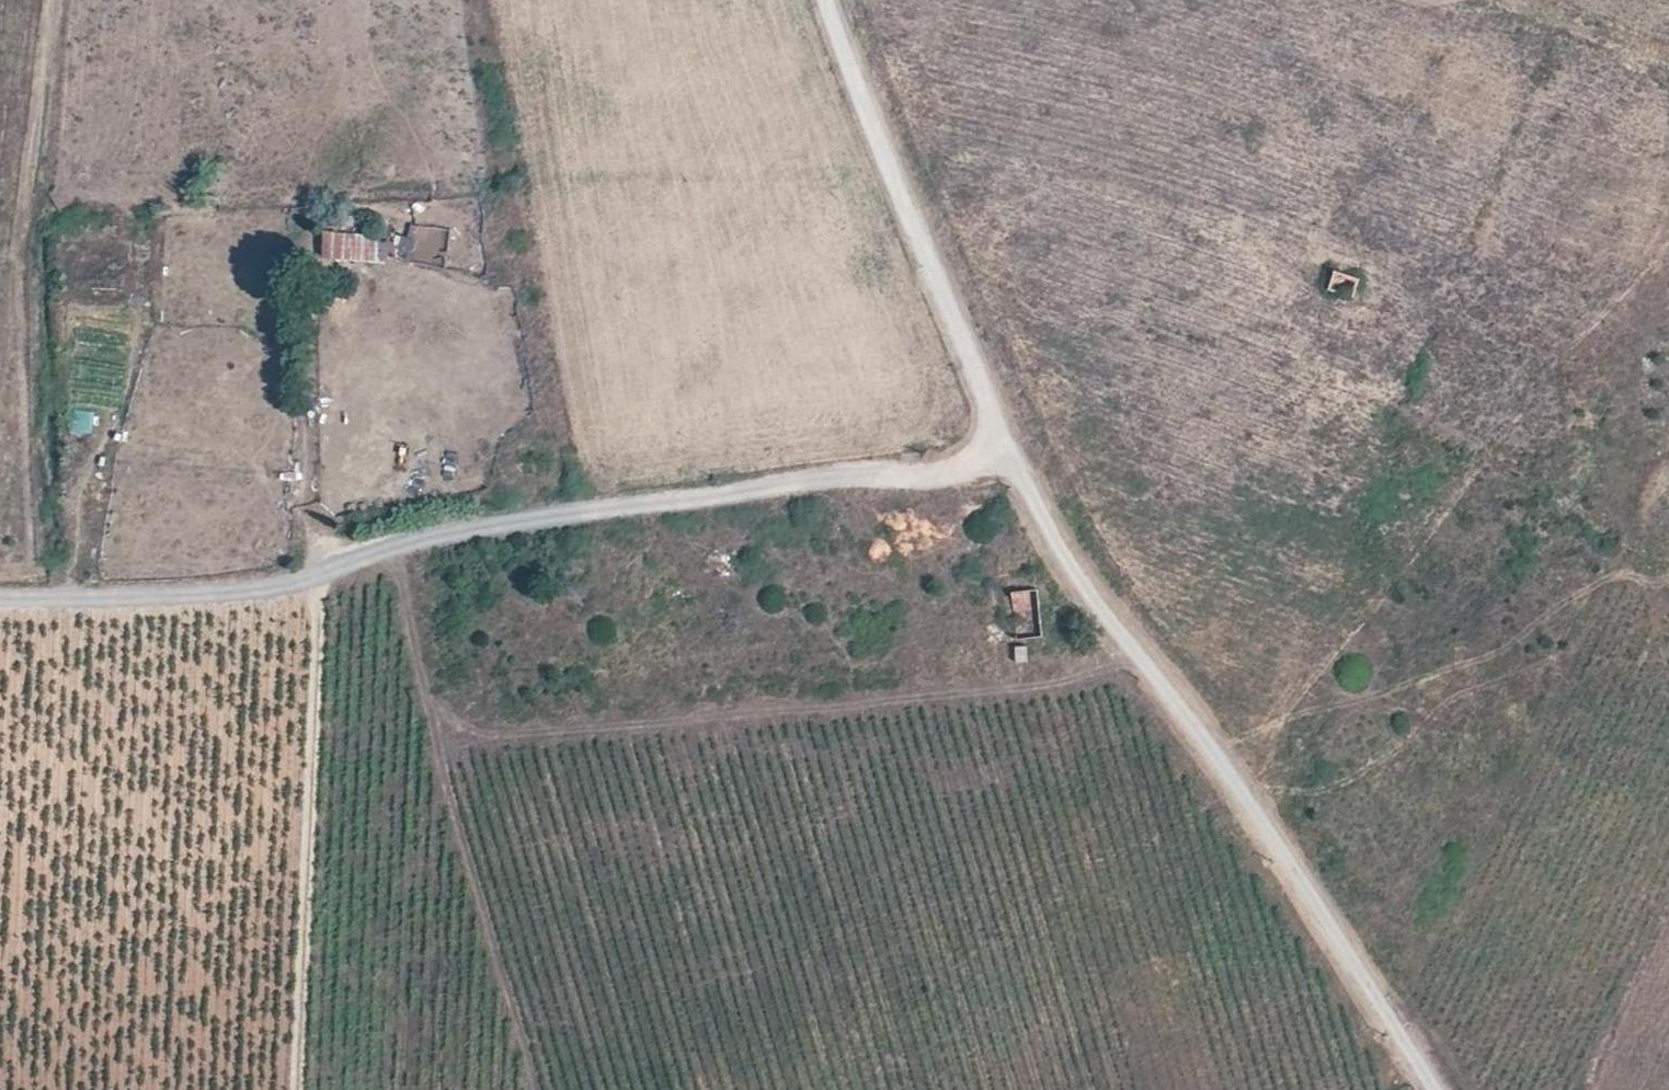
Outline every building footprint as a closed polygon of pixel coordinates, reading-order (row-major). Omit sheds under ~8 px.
[(413,265),(414,236),(322,234),(322,263),(413,265)] [(1352,298),(1359,278),(1334,269),(1328,290),(1352,298)] [(1035,591),(1013,592),(1015,632),(1037,631),(1035,591)]
